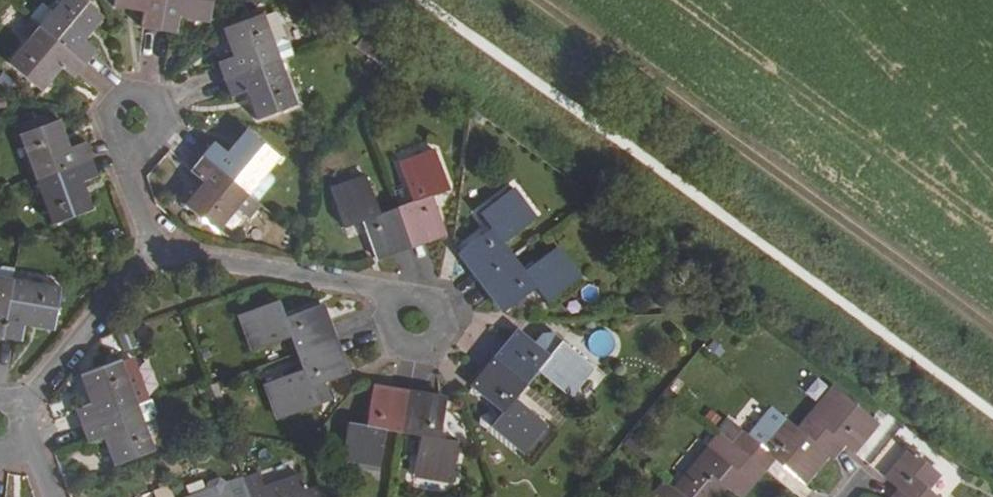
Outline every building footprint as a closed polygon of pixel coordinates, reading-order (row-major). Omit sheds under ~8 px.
[(97,48),(86,39),(105,17),(85,1),(86,0),(62,0),(41,26),(85,63),(97,48)] [(159,29),(164,0),(116,0),(115,5),(145,10),(142,26),(159,29)] [(214,0),(164,0),(159,29),(178,32),(180,15),(210,21),(214,0)] [(224,78),(280,56),(274,41),(263,12),(223,27),(233,55),(218,61),(224,78)] [(74,76),(85,63),(41,26),(34,20),(22,35),(28,41),(10,62),(42,90),(62,66),(74,76)] [(285,37),(274,41),(280,56),(295,51),(291,40),(285,37)] [(257,116),(297,102),(280,56),(224,78),(231,96),(247,90),(257,116)] [(19,132),(36,178),(91,157),(86,141),(70,147),(60,118),(19,132)] [(227,152),(215,142),(204,154),(261,202),(278,183),(280,182),(279,175),(276,175),(269,169),(280,156),(248,130),(227,152)] [(400,163),(414,200),(397,207),(410,243),(445,230),(433,193),(449,187),(435,151),(400,163)] [(261,202),(204,154),(191,169),(204,181),(185,202),(217,230),(237,206),(252,219),(264,205),(261,202)] [(97,175),(91,157),(36,178),(52,223),(93,207),(84,180),(97,175)] [(345,226),(362,219),(376,255),(410,243),(397,207),(380,213),(366,176),(332,190),(345,226)] [(480,211),(491,226),(461,249),(483,278),(515,254),(504,239),(535,217),(513,188),(480,211)] [(525,268),(515,254),(483,278),(506,307),(537,284),(547,299),(579,276),(557,245),(525,268)] [(2,337),(13,278),(15,265),(2,263),(0,265),(0,337),(2,337)] [(53,328),(60,286),(13,278),(2,337),(20,339),(23,323),(53,328)] [(254,348),(290,336),(296,352),(333,339),(320,304),(284,316),(279,300),(242,313),(254,348)] [(521,329),(496,358),(526,382),(538,368),(567,392),(592,363),(561,339),(550,352),(521,329)] [(346,373),(333,339),(296,352),(302,369),(267,382),(279,417),(316,405),(310,386),(346,373)] [(515,396),(526,382),(496,358),(472,386),(503,410),(491,424),(520,450),(545,420),(515,396)] [(77,408),(82,425),(137,404),(121,360),(80,375),(91,402),(77,408)] [(402,431),(409,392),(373,385),(365,424),(348,421),(341,459),(378,466),(386,427),(402,431)] [(835,385),(798,429),(829,454),(841,439),(854,450),(879,421),(835,385)] [(439,437),(445,399),(409,392),(402,431),(420,434),(413,472),(450,478),(457,440),(439,437)] [(114,464),(154,449),(143,420),(156,415),(159,411),(154,398),(137,404),(82,425),(89,442),(104,436),(114,464)] [(749,436),(751,438),(761,446),(775,429),(785,417),(773,408),(749,436)] [(749,436),(744,432),(728,419),(718,430),(734,444),(765,469),(775,458),(804,482),(829,454),(798,429),(785,417),(775,429),(761,446),(751,438),(749,436)] [(765,469),(734,444),(722,458),(708,446),(675,488),(686,496),(718,496),(727,485),(740,496),(741,496),(765,469)] [(927,488),(940,473),(910,449),(886,478),(900,489),(893,496),(938,496),(927,488)] [(322,484),(304,491),(299,475),(248,493),(249,496),(327,496),(322,484)] [(224,483),(185,496),(230,496),(224,483)] [(675,488),(667,496),(686,496),(675,488)]
